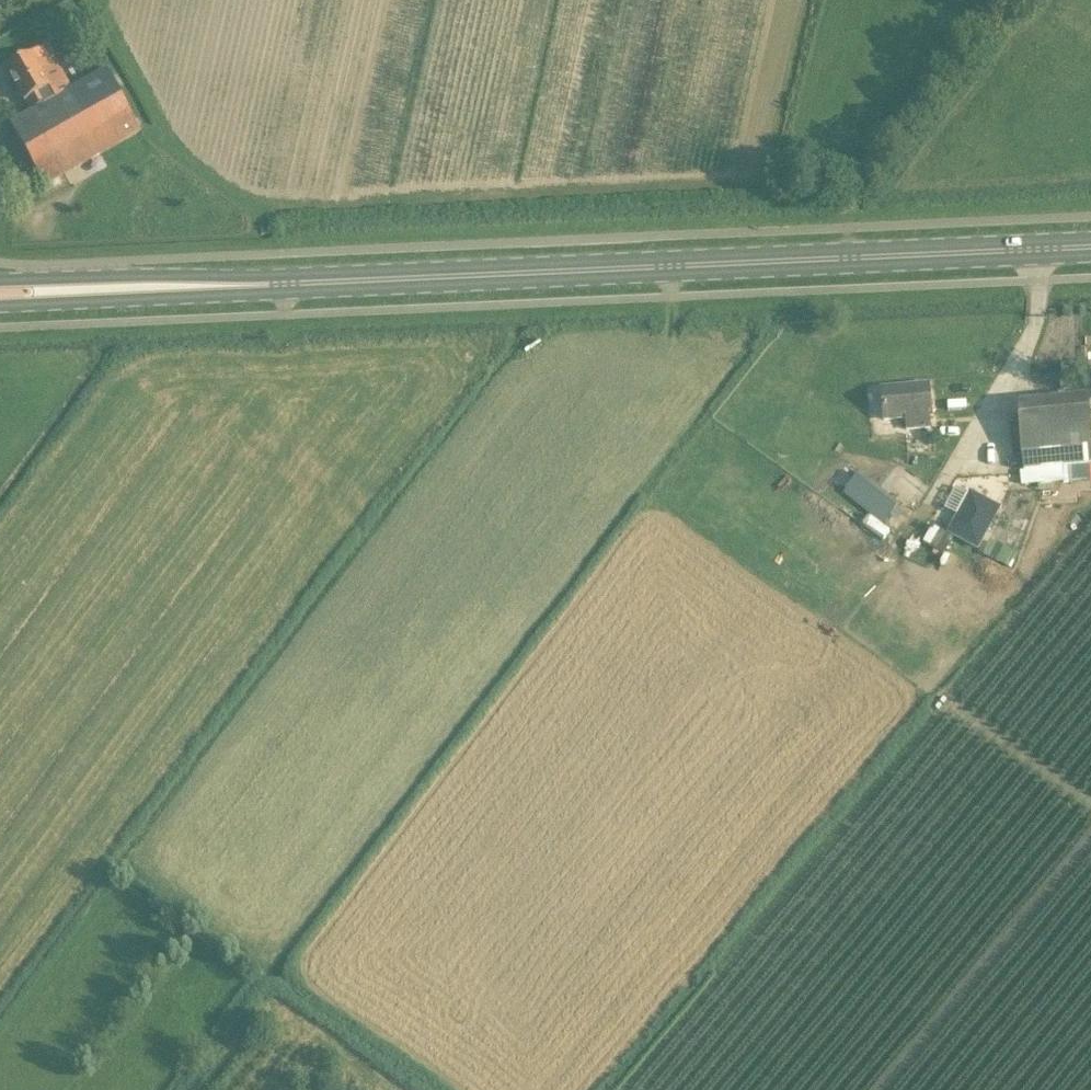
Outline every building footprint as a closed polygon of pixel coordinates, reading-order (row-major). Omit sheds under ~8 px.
[(42,50),(5,70),(23,103),(24,103),(30,113),(10,124),(45,187),(142,132),(107,70),(71,90),(57,65),(52,67),(42,50)] [(927,384),(879,389),(882,422),(905,420),(906,431),(929,429),(928,418),(931,418),(927,384)] [(1087,397),(1015,405),(1020,457),(1090,449),(1090,434),(1087,397)] [(970,496),(956,488),(944,509),(959,517),(950,534),(977,549),(995,514),(998,509),(971,494),(970,496)] [(882,494),(868,511),(893,530),(906,513),(882,494)] [(943,553),(950,542),(952,538),(941,532),(932,547),(943,553)]
